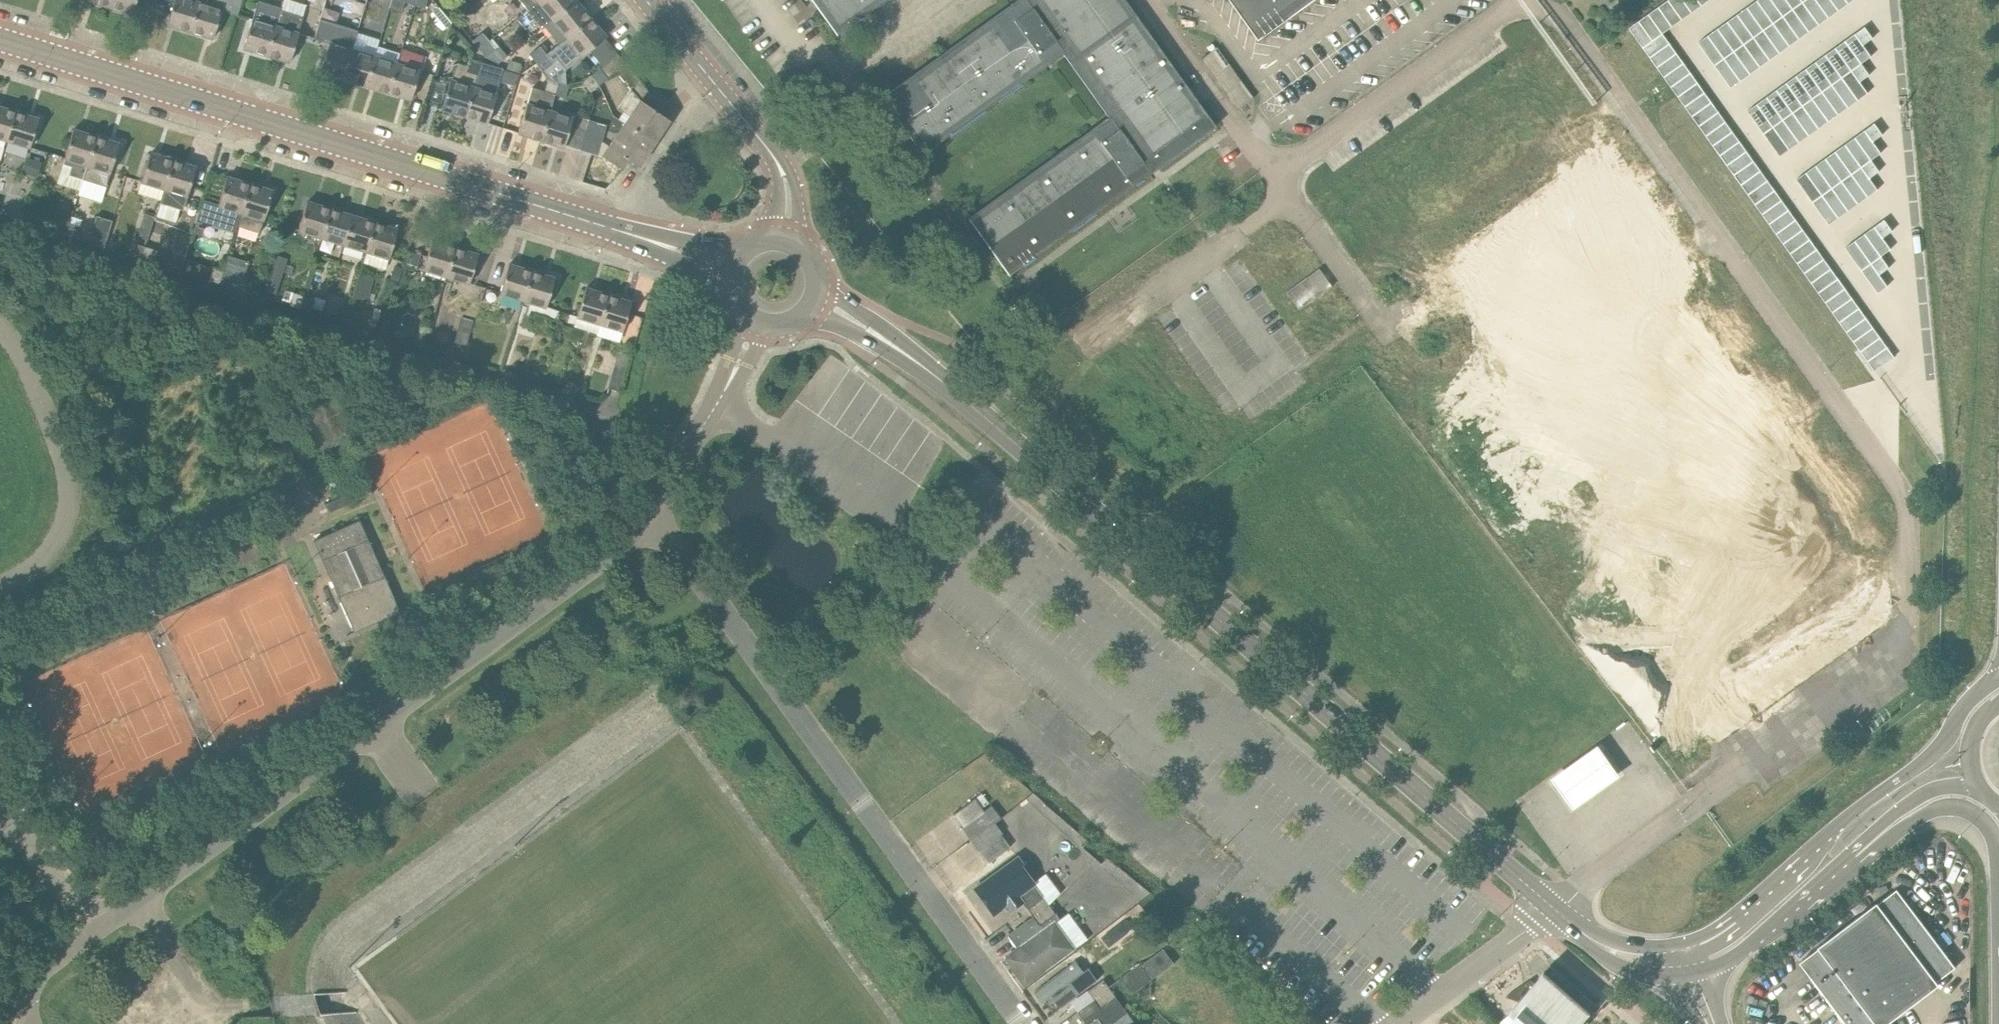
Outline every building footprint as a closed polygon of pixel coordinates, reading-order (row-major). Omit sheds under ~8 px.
[(110,7),(133,14),(137,0),(112,0),(110,7)] [(199,2),(193,0),(175,0),(167,24),(190,32),(199,2)] [(199,2),(190,32),(213,39),(222,11),(238,15),(242,0),(200,0),(199,2)] [(244,48),(267,55),(281,10),(282,7),(258,0),(253,19),(244,48)] [(390,7),(402,10),(405,2),(415,5),(416,0),(392,0),(390,7)] [(527,9),(539,0),(519,0),(527,9)] [(527,9),(525,11),(540,29),(552,19),(576,1),(575,0),(539,0),(527,9)] [(838,34),(885,0),(813,0),(838,34)] [(1123,0),(1018,0),(883,97),(923,154),(1064,53),(1110,116),(969,217),(1010,274),(1214,128),(1123,0)] [(1261,39),(1315,0),(1233,0),(1261,39)] [(1659,7),(1673,26),(1683,19),(1669,0),(1668,0),(1659,7)] [(1683,19),(1692,12),(1684,0),(1669,0),(1683,19)] [(1692,12),(1702,5),(1699,0),(1684,0),(1692,12)] [(1747,7),(1764,30),(1774,23),(1758,0),(1757,0),(1747,7)] [(1774,23),(1784,16),(1773,0),(1758,0),(1774,23)] [(1784,16),(1793,9),(1787,0),(1773,0),(1784,16)] [(1793,9),(1803,1),(1802,0),(1787,0),(1793,9)] [(1803,1),(1820,24),(1829,17),(1817,0),(1805,0),(1803,1)] [(1829,17),(1839,10),(1832,0),(1817,0),(1829,17)] [(1839,10),(1849,3),(1847,0),(1832,0),(1839,10)] [(576,1),(552,19),(567,38),(591,19),(576,1)] [(1803,1),(1793,9),(1810,31),(1820,24),(1803,1)] [(451,23),(438,7),(430,13),(430,18),(436,26),(443,30),(451,23)] [(1659,7),(1639,21),(1653,40),(1663,33),(1673,26),(1659,7)] [(1747,7),(1738,14),(1754,37),(1764,30),(1747,7)] [(1793,9),(1784,16),(1800,38),(1810,31),(1793,9)] [(281,10),(267,55),(290,62),(299,34),(298,33),(303,16),(281,10)] [(1738,14),(1728,21),(1744,44),(1754,37),(1738,14)] [(1784,16),(1774,23),(1790,45),(1800,38),(1784,16)] [(591,19),(567,38),(583,56),(606,37),(591,19)] [(1639,21),(1630,28),(1644,47),(1651,57),(1670,43),(1663,33),(1653,40),(1639,21)] [(1728,21),(1718,28),(1735,51),(1744,44),(1728,21)] [(1774,23),(1764,30),(1781,52),(1790,45),(1774,23)] [(1865,26),(1855,33),(1864,45),(1873,38),(1865,26)] [(1718,28),(1709,35),(1725,58),(1735,51),(1718,28)] [(1764,30),(1754,37),(1771,60),(1781,52),(1764,30)] [(479,49),(489,41),(482,33),(472,40),(479,49)] [(1855,33),(1846,40),(1862,63),(1872,56),(1864,45),(1855,33)] [(1709,35),(1699,42),(1715,65),(1725,58),(1709,35)] [(1754,37),(1744,44),(1761,67),(1771,60),(1754,37)] [(492,38),(489,41),(479,49),(485,57),(498,63),(507,56),(492,38)] [(1846,40),(1836,47),(1852,70),(1862,63),(1846,40)] [(344,79),(352,50),(329,43),(321,72),(344,79)] [(1670,43),(1651,57),(1658,67),(1677,53),(1670,43)] [(1744,44),(1735,51),(1751,74),(1761,67),(1744,44)] [(537,63),(547,55),(539,46),(530,54),(537,63)] [(1836,47),(1826,54),(1842,77),(1852,70),(1836,47)] [(366,86),(375,57),(352,50),(344,79),(366,86)] [(1735,51),(1725,58),(1741,81),(1751,74),(1735,51)] [(1677,53),(1658,67),(1665,77),(1684,63),(1677,53)] [(1826,54),(1816,61),(1833,84),(1842,77),(1826,54)] [(547,55),(537,63),(543,71),(553,63),(547,55)] [(388,93),(397,64),(375,57),(366,86),(388,93)] [(465,116),(481,62),(470,58),(468,66),(458,63),(453,81),(451,81),(442,109),(465,116)] [(1725,58),(1715,65),(1732,88),(1741,81),(1725,58)] [(510,59),(506,69),(519,73),(523,64),(510,59)] [(1816,61),(1806,69),(1823,91),(1833,84),(1816,61)] [(502,69),(481,62),(465,116),(488,124),(497,95),(495,94),(502,69)] [(1684,63),(1665,77),(1672,86),(1691,72),(1684,63)] [(1862,63),(1852,70),(1861,81),(1870,74),(1862,63)] [(397,64),(388,93),(411,100),(420,71),(397,64)] [(1806,69),(1797,75),(1813,98),(1823,91),(1806,69)] [(1852,70),(1842,77),(1859,100),(1868,93),(1861,81),(1852,70)] [(1691,72),(1672,86),(1679,96),(1698,82),(1691,72)] [(591,91),(599,84),(591,75),(583,82),(591,91)] [(1797,75),(1787,82),(1803,105),(1813,98),(1797,75)] [(1842,77),(1833,84),(1849,107),(1859,100),(1842,77)] [(555,95),(559,82),(548,79),(545,91),(532,87),(527,104),(518,133),(541,140),(550,111),(548,111),(553,94),(555,95)] [(559,82),(555,95),(565,98),(569,86),(559,82)] [(1698,82),(1679,96),(1686,106),(1705,92),(1698,82)] [(1787,82),(1777,89),(1793,112),(1803,105),(1787,82)] [(1833,84),(1823,91),(1839,114),(1849,107),(1833,84)] [(1777,89),(1767,96),(1784,119),(1793,112),(1777,89)] [(1823,91),(1813,98),(1829,121),(1839,114),(1823,91)] [(630,115),(625,123),(654,143),(669,120),(660,113),(666,103),(651,93),(645,103),(629,92),(619,108),(630,115)] [(1705,92),(1686,106),(1693,116),(1712,102),(1705,92)] [(1767,96),(1758,103),(1774,126),(1784,119),(1767,96)] [(1813,98),(1803,105),(1820,128),(1829,121),(1813,98)] [(1712,102),(1693,116),(1700,125),(1719,111),(1712,102)] [(1758,103),(1748,111),(1764,133),(1774,126),(1758,103)] [(1803,105),(1793,112),(1810,135),(1820,128),(1803,105)] [(7,140),(16,111),(0,107),(0,138),(7,140)] [(16,111),(7,140),(30,147),(39,119),(16,111)] [(550,111),(541,140),(564,147),(565,145),(580,149),(589,119),(574,115),(573,118),(550,111)] [(1719,111),(1700,125),(1707,135),(1726,121),(1719,111)] [(1793,112),(1784,119),(1800,142),(1810,135),(1793,112)] [(589,119),(580,149),(595,154),(604,124),(589,119)] [(1784,119),(1774,126),(1782,137),(1790,149),(1800,142),(1784,119)] [(1726,121),(1707,135),(1714,145),(1733,131),(1726,121)] [(654,143),(625,123),(603,156),(622,169),(629,160),(638,166),(654,143)] [(1875,123),(1865,130),(1874,141),(1883,134),(1875,123)] [(1774,126),(1764,133),(1772,145),(1782,137),(1774,126)] [(84,177),(96,136),(73,129),(63,162),(71,164),(69,172),(84,177)] [(1865,130),(1855,137),(1872,159),(1882,152),(1874,141),(1865,130)] [(1733,131),(1714,145),(1721,155),(1740,141),(1733,131)] [(96,136),(84,177),(83,179),(106,186),(110,173),(119,143),(96,136)] [(1782,137),(1772,145),(1780,156),(1790,149),(1782,137)] [(1855,137),(1846,144),(1862,166),(1872,159),(1855,137)] [(1740,141),(1721,155),(1728,165),(1747,151),(1740,141)] [(1846,144),(1836,151),(1852,173),(1862,166),(1846,144)] [(1747,151),(1728,165),(1735,174),(1754,160),(1747,151)] [(1836,151),(1826,158),(1842,180),(1852,173),(1836,151)] [(141,182),(165,190),(174,161),(150,153),(141,182)] [(40,161),(25,157),(21,172),(36,177),(40,161)] [(1826,158),(1816,165),(1833,188),(1842,180),(1826,158)] [(1872,159),(1862,166),(1870,178),(1880,171),(1872,159)] [(1754,160),(1735,174),(1742,184),(1761,170),(1754,160)] [(174,161),(165,190),(161,201),(183,208),(196,167),(174,161)] [(1816,165),(1806,172),(1815,183),(1823,195),(1833,188),(1816,165)] [(1862,166),(1852,173),(1869,196),(1878,189),(1870,178),(1862,166)] [(1761,170),(1742,184),(1749,194),(1768,180),(1761,170)] [(1806,172),(1797,179),(1805,190),(1815,183),(1806,172)] [(1852,173),(1842,180),(1859,203),(1869,196),(1852,173)] [(238,224),(250,184),(227,177),(218,206),(202,201),(196,221),(235,232),(238,224)] [(1768,180),(1749,194),(1756,204),(1775,190),(1768,180)] [(1842,180),(1833,188),(1849,210),(1859,203),(1842,180)] [(1815,183),(1805,190),(1813,202),(1823,195),(1815,183)] [(250,184),(238,224),(261,231),(273,191),(250,184)] [(1833,188),(1823,195),(1839,217),(1849,210),(1833,188)] [(1775,190),(1756,204),(1763,214),(1782,200),(1775,190)] [(1823,195),(1813,202),(1830,224),(1839,217),(1823,195)] [(1782,200),(1763,214),(1770,223),(1789,209),(1782,200)] [(298,231),(321,238),(330,209),(307,202),(298,231)] [(330,209),(321,238),(343,245),(353,216),(330,209)] [(1789,209),(1770,223),(1777,233),(1796,219),(1789,209)] [(148,239),(155,216),(144,213),(137,236),(148,239)] [(104,248),(110,227),(112,220),(96,216),(94,222),(88,243),(104,248)] [(353,216),(343,245),(366,252),(375,223),(353,216)] [(1796,219),(1777,233),(1784,243),(1803,229),(1796,219)] [(1885,219),(1875,226),(1883,237),(1893,230),(1885,219)] [(55,233),(66,236),(69,224),(59,221),(55,233)] [(375,223),(366,252),(389,259),(398,230),(375,223)] [(69,224),(66,236),(76,239),(79,227),(69,224)] [(1875,226),(1865,233),(1882,256),(1891,249),(1883,237),(1875,226)] [(1803,229),(1784,243),(1791,253),(1810,239),(1803,229)] [(1865,233),(1855,240),(1872,263),(1882,256),(1865,233)] [(1810,239),(1791,253),(1798,263),(1817,249),(1810,239)] [(423,269),(446,276),(455,247),(432,240),(423,269)] [(1855,240),(1846,247),(1862,270),(1872,263),(1855,240)] [(132,256),(142,259),(146,248),(136,245),(132,256)] [(455,247),(446,276),(469,284),(478,255),(455,247)] [(146,248),(142,259),(152,262),(156,251),(146,248)] [(1817,249),(1798,263),(1805,273),(1824,259),(1817,249)] [(273,293),(285,257),(278,255),(266,290),(273,293)] [(1882,256),(1872,263),(1880,274),(1890,267),(1882,256)] [(223,271),(219,283),(229,286),(231,279),(242,282),(248,263),(231,258),(227,273),(223,271)] [(1824,259),(1805,273),(1812,282),(1832,268),(1824,259)] [(1872,263),(1862,270),(1878,293),(1888,286),(1880,274),(1872,263)] [(500,293),(523,300),(532,271),(509,264),(500,293)] [(389,278),(398,282),(403,268),(394,265),(389,278)] [(219,283),(223,271),(213,268),(209,280),(219,283)] [(1333,287),(1320,268),(1287,292),(1300,310),(1333,287)] [(1832,268),(1812,282),(1819,292),(1839,278),(1832,268)] [(532,271),(523,300),(546,307),(555,278),(532,271)] [(368,298),(374,276),(359,273),(352,298),(368,298)] [(1839,278),(1819,292),(1826,302),(1846,288),(1839,278)] [(577,317),(599,324),(608,295),(586,288),(577,317)] [(1846,288),(1826,302),(1833,312),(1853,298),(1846,288)] [(299,308),(303,296),(293,293),(290,305),(299,308)] [(608,295),(599,324),(622,331),(631,302),(608,295)] [(303,296),(299,308),(310,311),(313,300),(303,296)] [(1853,298),(1833,312),(1840,322),(1860,308),(1853,298)] [(344,322),(348,310),(337,307),(334,319),(344,322)] [(1860,308),(1840,322),(1847,331),(1867,317),(1860,308)] [(348,310),(344,322),(354,325),(358,313),(348,310)] [(466,345),(472,320),(462,317),(454,342),(466,345)] [(1867,317),(1847,331),(1854,341),(1874,327),(1867,317)] [(1874,327),(1854,341),(1860,349),(1861,351),(1881,337),(1874,327)] [(1881,337),(1861,351),(1868,361),(1888,347),(1881,337)] [(1888,347),(1868,361),(1875,371),(1875,370),(1895,357),(1888,347)] [(518,371),(523,354),(513,351),(507,368),(518,371)] [(620,391),(629,355),(617,352),(608,388),(620,391)] [(359,520),(313,541),(354,633),(400,612),(359,520)] [(1601,744),(1549,781),(1574,816),(1625,779),(1601,744)] [(975,799),(953,815),(963,828),(985,812),(975,799)] [(989,863),(1010,847),(1001,834),(979,850),(989,863)] [(1019,855),(976,885),(999,919),(1043,889),(1019,855)] [(1933,985),(1956,968),(1897,890),(1800,963),(1847,1023),(1881,1023),(1882,1023),(1881,1022),(1891,1015),(1892,1016),(1898,1011),(1906,1008),(1912,1004),(1917,997),(1924,992),(1923,991),(1932,984),(1933,985)] [(1035,914),(1050,902),(1044,894),(1029,906),(1035,914)] [(1041,922),(1056,911),(1050,902),(1035,914),(1041,922)] [(1071,909),(1007,956),(1029,987),(1093,939),(1071,909)] [(211,922),(201,930),(208,940),(219,932),(211,922)] [(1164,949),(1141,965),(1122,980),(1131,992),(1135,992),(1152,980),(1175,963),(1164,949)] [(1077,962),(1036,991),(1049,1009),(1090,980),(1077,962)] [(1551,965),(1536,983),(1532,979),(1507,996),(1520,1001),(1499,1023),(1582,1023),(1598,1005),(1551,965)] [(1095,999),(1110,988),(1104,980),(1089,991),(1095,999)] [(1101,1007),(1116,996),(1110,988),(1095,999),(1101,1007)] [(1093,1023),(1138,1023),(1123,1002),(1093,1023)]
